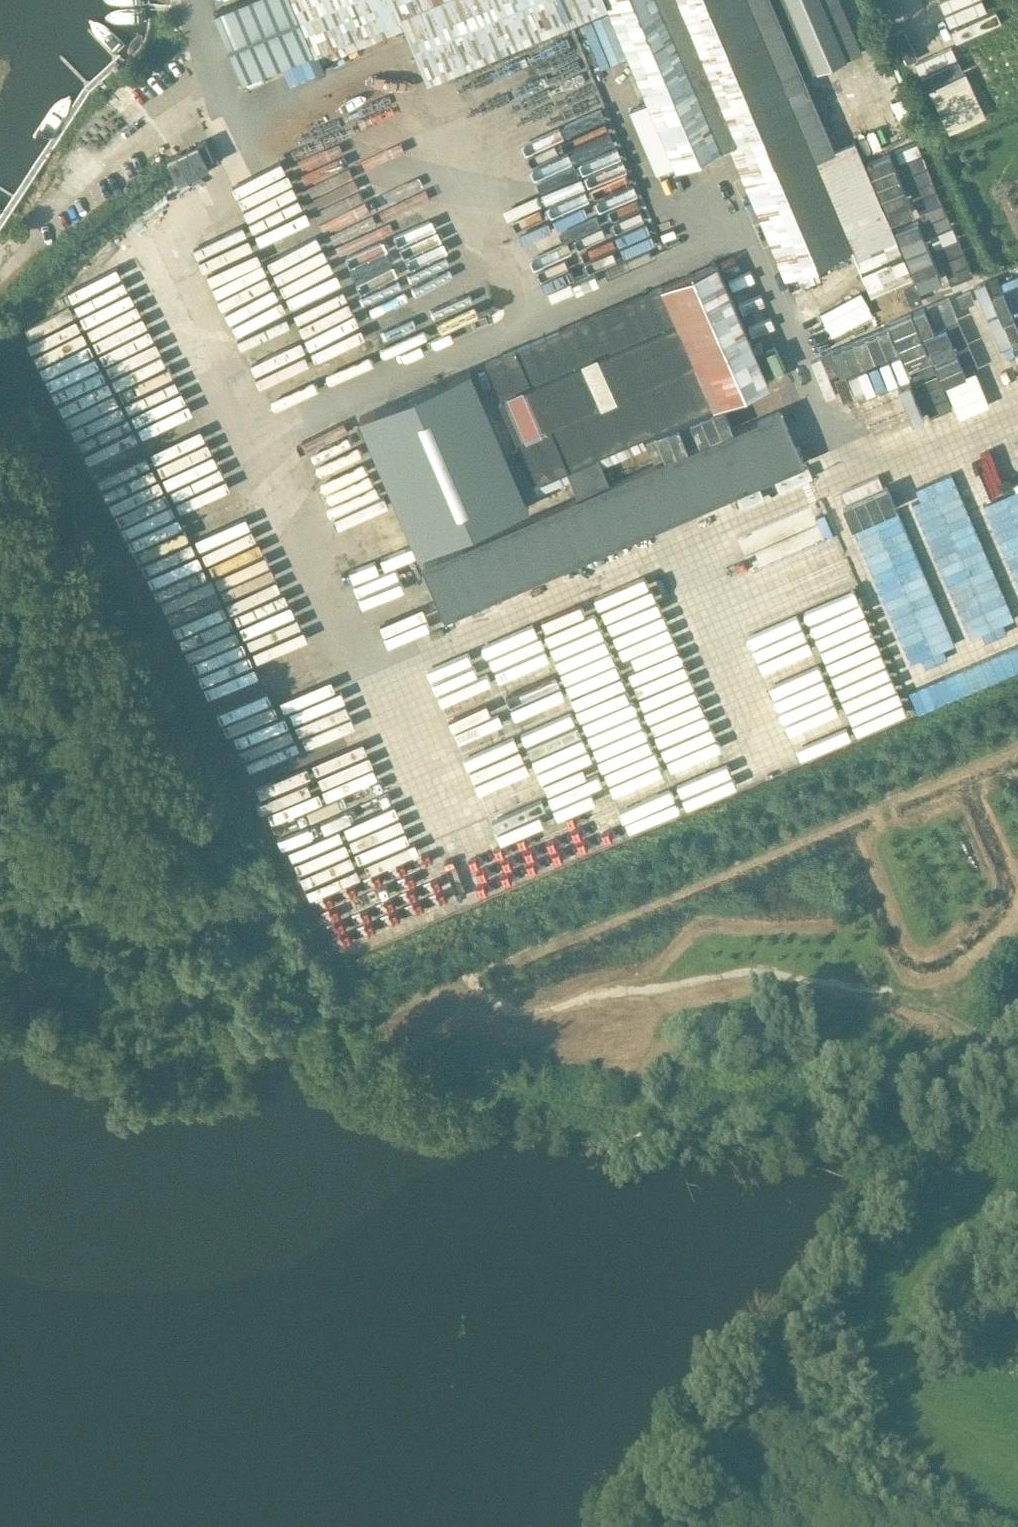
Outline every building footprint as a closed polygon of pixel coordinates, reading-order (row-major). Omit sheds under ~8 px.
[(212,9),(242,82),(318,51),(324,63),(376,41),(398,31),(407,27),(428,79),(608,3),(676,168),(730,144),(785,277),(852,248),(871,294),(913,277),(856,140),(834,149),(804,77),(862,52),(840,0),(234,0),(212,9)] [(199,141),(169,156),(180,178),(210,163),(199,141)] [(577,497),(422,564),(445,618),(805,463),(781,409),(611,482),(598,456),(714,406),(713,406),(770,382),(718,263),(486,363),(537,481),(534,482),(534,484),(538,492),(570,478),(577,497)] [(1017,354),(1017,296),(1010,279),(989,288),(1017,354)] [(923,301),(917,286),(906,291),(912,306),(923,301)] [(471,370),(360,417),(407,528),(418,555),(529,508),(521,489),(471,370)] [(1017,407),(1017,383),(874,438),(882,459),(1017,407)] [(963,483),(917,500),(967,638),(1013,621),(963,483)] [(1017,583),(1017,490),(987,501),(1017,583)] [(901,509),(879,517),(932,653),(954,644),(901,509)] [(848,585),(865,635),(909,620),(875,521),(847,531),(864,579),(848,585)] [(549,578),(526,587),(543,634),(566,626),(549,578)] [(689,595),(622,622),(640,667),(708,640),(689,595)] [(490,632),(510,626),(503,600),(483,606),(490,632)] [(446,619),(458,647),(479,638),(468,610),(446,619)] [(436,611),(415,621),(439,674),(460,664),(436,611)] [(512,632),(497,635),(500,650),(515,647),(512,632)] [(779,730),(800,721),(767,641),(702,668),(736,749),(736,748),(747,774),(790,756),(779,730)] [(946,670),(954,692),(1017,668),(1017,643),(946,670)] [(519,742),(381,789),(401,846),(562,791),(552,761),(598,746),(569,660),(499,684),(519,742)] [(607,850),(642,836),(626,795),(697,768),(686,740),(646,756),(642,743),(576,768),(607,850)] [(635,815),(644,834),(674,819),(666,801),(635,815)]
